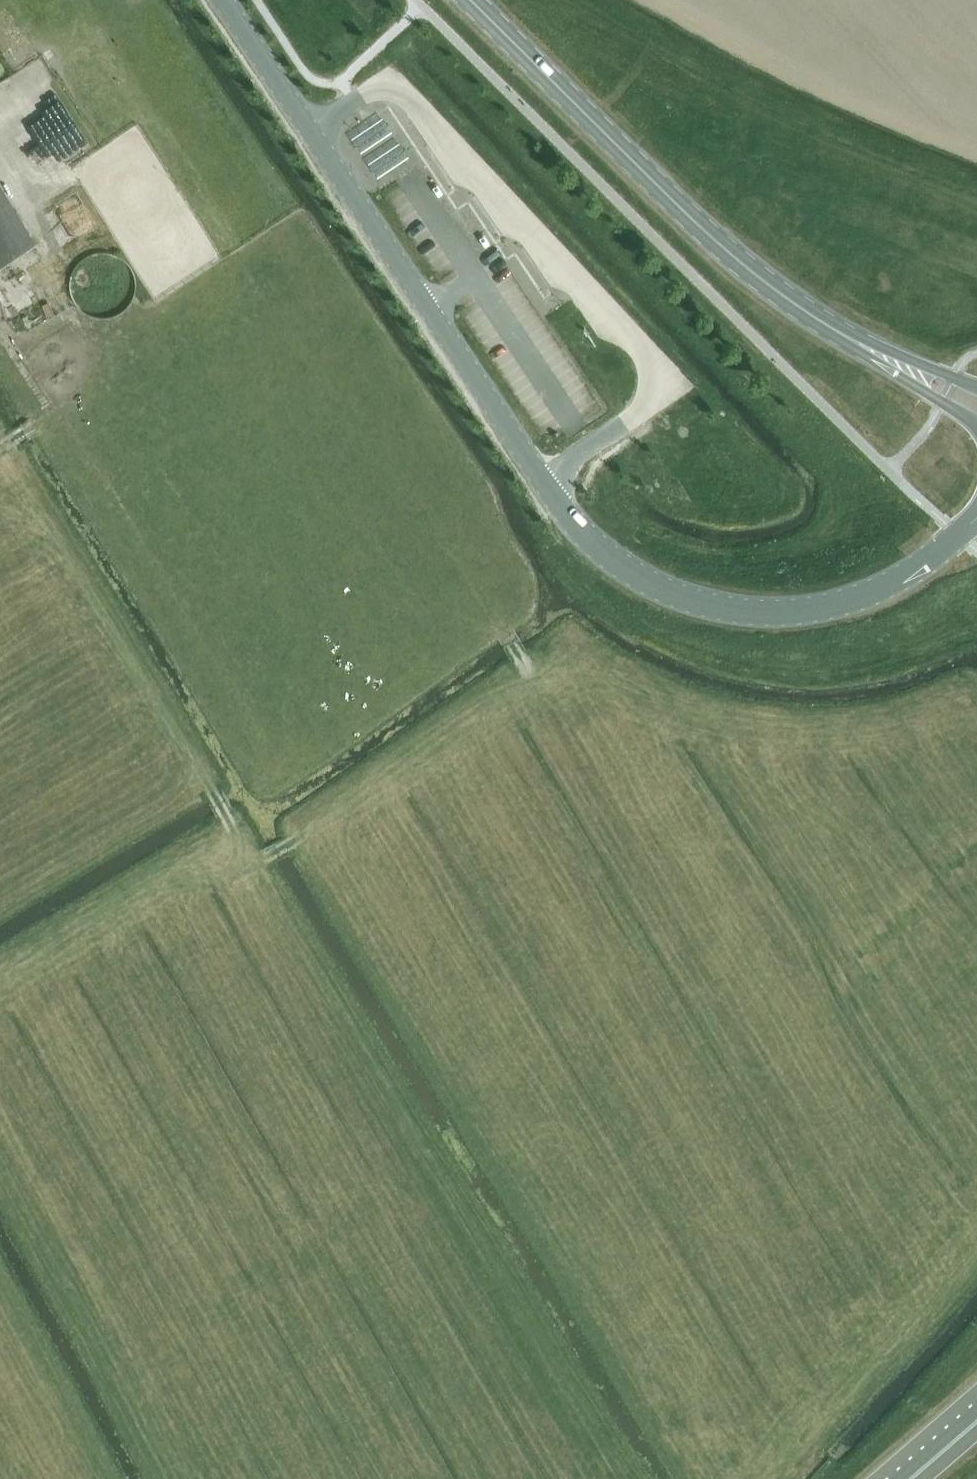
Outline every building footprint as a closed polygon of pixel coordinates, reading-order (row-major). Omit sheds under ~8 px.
[(36,245),(0,186),(0,267),(36,245)]
